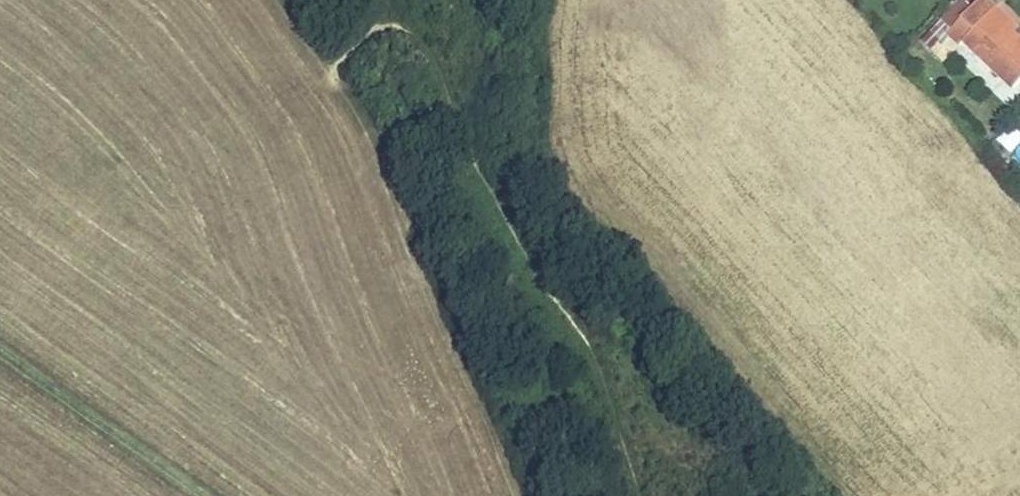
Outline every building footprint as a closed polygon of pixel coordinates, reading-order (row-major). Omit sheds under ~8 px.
[(975,52),(953,31),(951,33),(937,19),(910,47),(924,61),(929,56),(976,101),(1000,76),(975,52)] [(953,31),(975,52),(981,45),(960,24),(953,31)] [(1008,134),(1019,147),(1019,123),(1008,134)]
